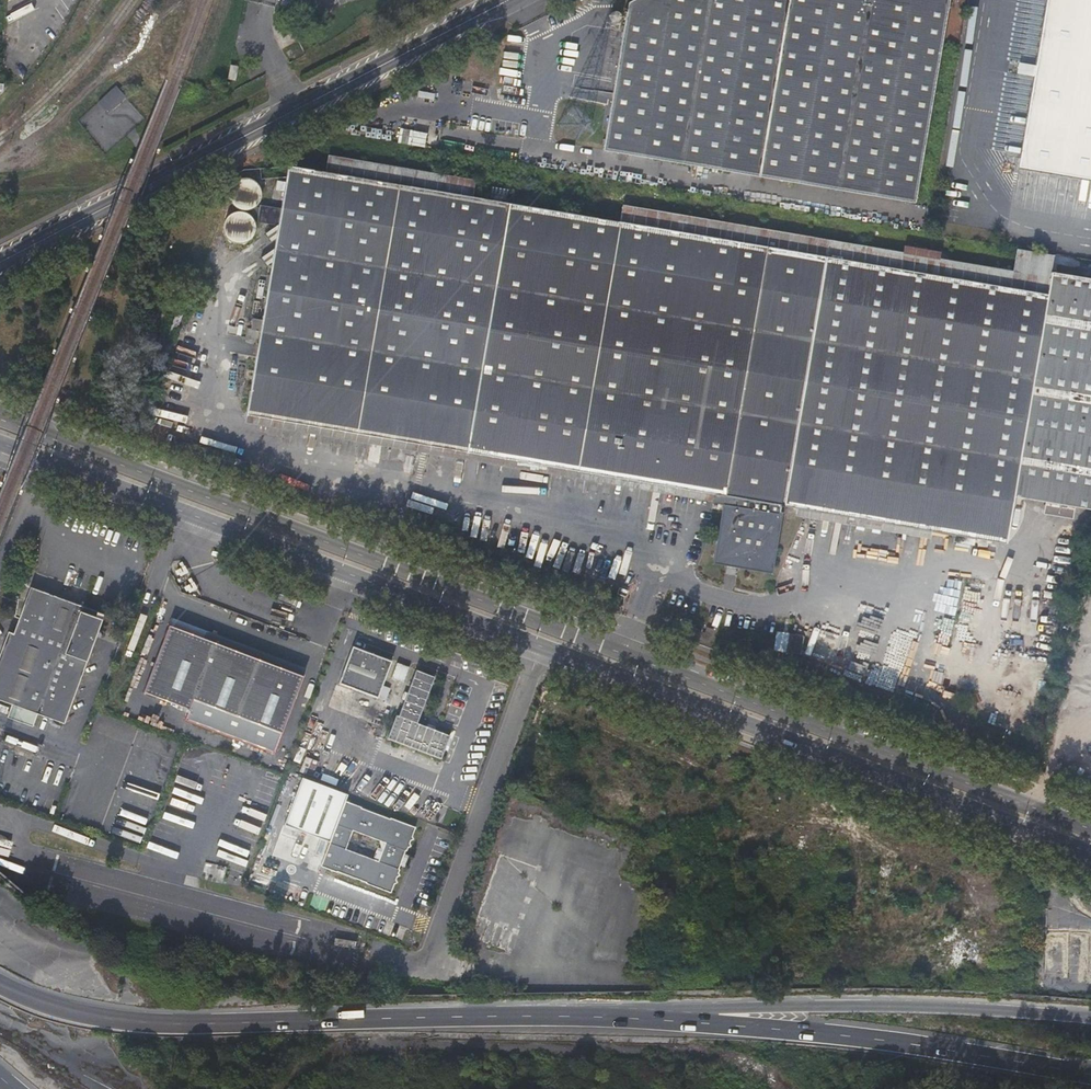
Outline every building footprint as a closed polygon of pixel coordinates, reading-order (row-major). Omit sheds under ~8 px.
[(949,0),(629,0),(603,147),(914,199),(949,0)] [(1020,165),(1090,177),(1090,0),(1048,0),(1020,165)] [(228,64),(225,78),(233,79),(235,65),(228,64)] [(116,86),(98,103),(108,114),(127,96),(116,86)] [(402,129),(401,142),(425,145),(426,132),(402,129)] [(782,508),(785,508),(786,505),(810,509),(1005,541),(1013,493),(1090,506),(1090,275),(1051,268),(1047,292),(823,254),(619,219),(472,194),(325,170),(288,163),(262,317),(260,329),(246,412),(714,491),(713,500),(713,501),(722,502),(713,561),(771,571),(782,508)] [(325,170),(472,194),(474,187),(475,182),(375,167),(326,163),(325,170)] [(229,193),(230,198),(231,201),(232,203),(236,206),(241,208),(247,208),(252,206),(256,202),(258,198),(259,193),(259,188),(256,183),(249,179),(244,178),(239,179),(234,181),(233,183),(230,188),(229,193)] [(825,243),(826,237),(622,202),(619,219),(823,254),(825,243)] [(278,207),(260,204),(257,221),(275,224),(278,207)] [(223,228),(224,234),(225,236),(226,238),(230,242),(235,243),(241,243),(246,241),(250,238),(253,234),(253,229),(253,224),(250,219),(243,214),(238,213),(233,214),(229,217),(227,219),(224,223),(223,228)] [(854,241),(826,237),(825,243),(823,254),(851,259),(854,241)] [(902,249),(854,241),(851,259),(1047,292),(1051,268),(1053,252),(1016,246),(1012,268),(992,265),(940,256),(941,249),(903,243),(902,249)] [(177,308),(168,333),(174,336),(183,310),(177,308)] [(251,327),(260,329),(262,317),(253,316),(251,327)] [(244,420),(713,500),(714,491),(246,412),(244,420)] [(1067,565),(1053,562),(1049,588),(1063,591),(1067,565)] [(25,599),(19,596),(14,614),(19,615),(13,630),(8,628),(0,651),(0,698),(12,702),(37,711),(64,721),(104,611),(30,584),(25,599)] [(169,622),(304,673),(307,666),(172,614),(169,622)] [(282,731),(304,673),(169,622),(143,690),(189,707),(193,697),(282,731)] [(774,648),(788,650),(791,631),(777,629),(774,648)] [(791,631),(788,650),(800,652),(803,633),(791,631)] [(390,662),(351,647),(339,681),(337,684),(376,699),(390,662)] [(388,740),(443,761),(451,737),(418,724),(436,678),(417,671),(400,717),(397,716),(388,740)] [(189,707),(186,717),(274,750),(282,731),(193,697),(189,707)] [(33,724),(37,711),(12,702),(7,715),(33,724)] [(363,810),(364,809),(347,803),(350,797),(303,780),(274,858),(321,875),(323,869),(340,875),(340,874),(369,885),(369,886),(393,895),(397,886),(399,884),(398,882),(399,879),(402,878),(401,875),(402,872),(401,871),(408,852),(409,853),(410,849),(413,848),(412,845),(413,842),(415,841),(414,839),(418,829),(393,820),(393,821),(363,810)] [(355,833),(348,851),(352,853),(359,834),(355,833)] [(384,844),(378,862),(381,864),(388,845),(384,844)] [(472,940),(481,942),(512,953),(540,870),(541,869),(502,856),(472,940)] [(291,886),(286,897),(297,902),(302,891),(291,886)]
